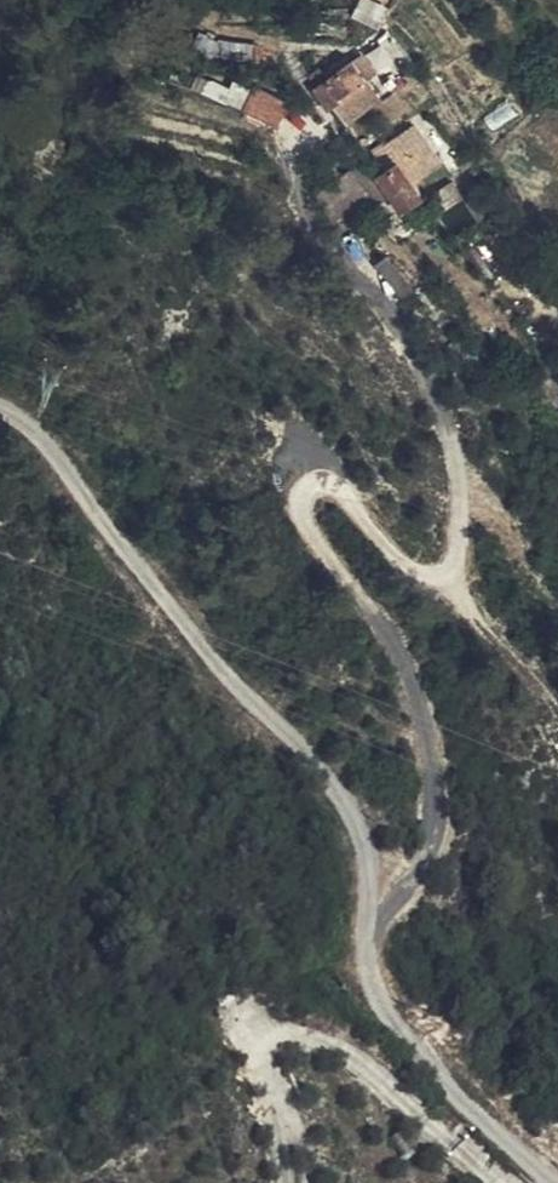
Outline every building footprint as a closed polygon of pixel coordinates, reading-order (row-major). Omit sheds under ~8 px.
[(376,69),(359,48),(329,71),(344,93),(376,69)] [(423,182),(400,146),(381,160),(404,196),(423,182)]
